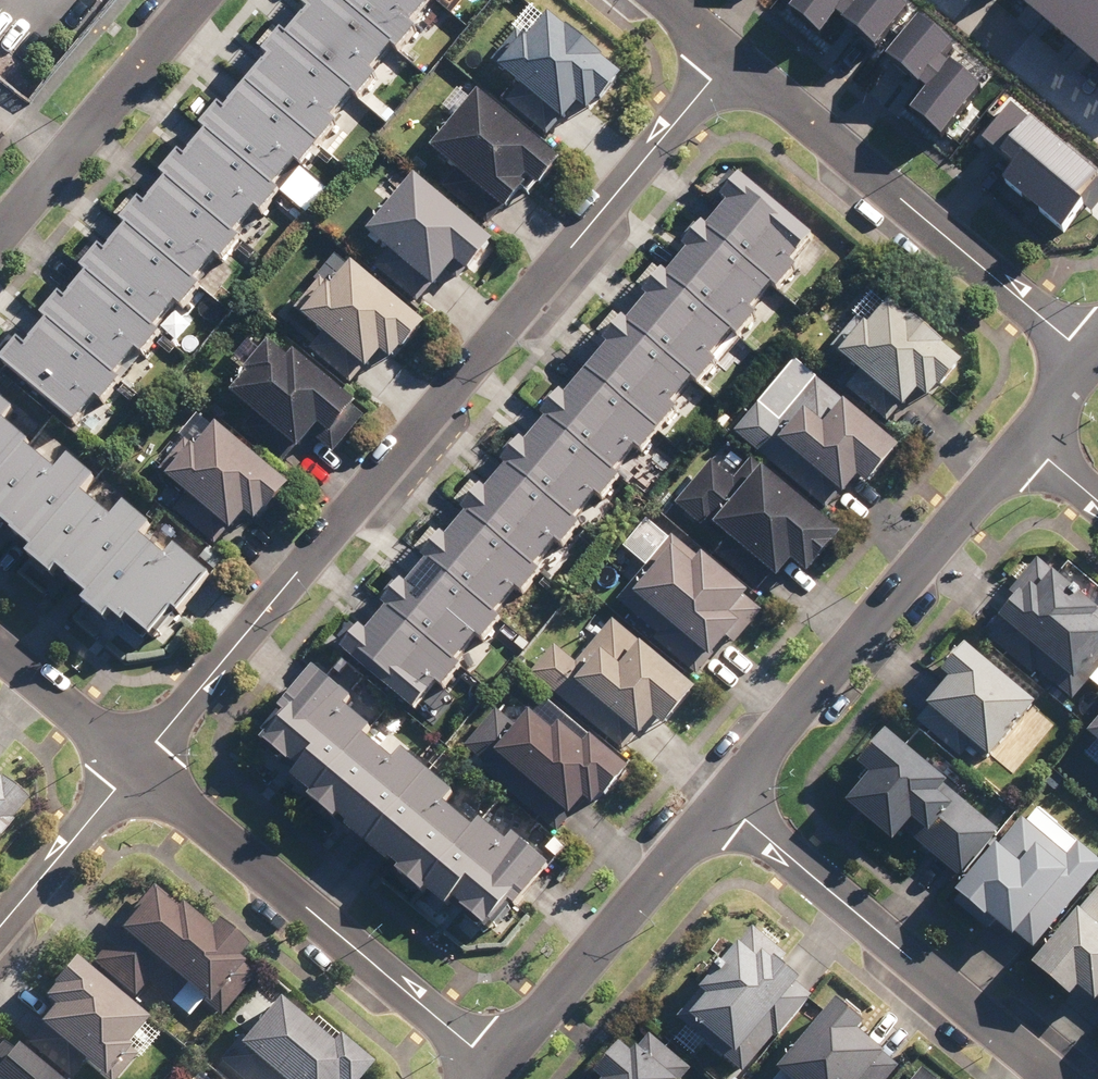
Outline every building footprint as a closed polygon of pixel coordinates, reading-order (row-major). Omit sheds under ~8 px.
[(301,12),(308,19),(285,46),(280,41),(260,64),(265,68),(223,117),(215,111),(197,132),(207,140),(185,167),(176,159),(158,180),(167,187),(145,213),(138,207),(117,232),(123,237),(102,261),(96,255),(77,277),(84,283),(62,309),(55,303),(38,324),(45,330),(23,356),(5,341),(0,347),(0,370),(69,429),(91,404),(99,410),(118,388),(111,382),(131,358),(136,363),(157,339),(150,334),(172,309),(179,315),(197,294),(189,287),(211,262),(217,267),(235,246),(229,241),(251,215),(258,221),(276,200),(271,195),(292,171),(296,174),(334,129),(327,123),(347,100),(354,105),(375,81),(367,75),(386,52),(393,58),(413,36),(405,29),(430,0),(311,0),(301,12)] [(838,16),(878,50),(913,8),(904,0),(797,0),(790,8),(822,35),(838,16)] [(1097,75),(1097,0),(1009,0),(1097,75)] [(620,82),(529,8),(483,65),(512,88),(502,101),(549,139),(573,110),(588,122),(620,82)] [(945,138),(984,90),(944,57),(954,45),(922,18),(888,58),(928,91),(912,110),(945,138)] [(537,195),(559,168),(474,99),(471,104),(459,94),(445,112),(454,119),(425,154),(451,175),(439,189),(487,228),(499,214),(501,216),(525,186),(537,195)] [(1064,229),(1097,190),(1097,174),(1010,99),(973,142),(1009,173),(1004,179),(1064,229)] [(808,241),(723,168),(705,189),(725,206),(336,652),(410,717),(433,691),(440,697),(459,675),(449,666),(470,642),(477,648),(497,626),(491,620),(511,597),(516,601),(536,578),(531,573),(551,550),(556,554),(575,532),(569,528),(592,502),(596,506),(617,483),(612,479),(632,456),(635,458),(673,414),(666,407),(684,386),(693,393),(713,370),(703,361),(723,337),(732,344),(751,323),(745,317),(767,291),(773,297),(792,276),(784,269),(808,241)] [(490,249),(395,168),(377,189),(389,199),(358,237),(383,258),(373,269),(418,308),(451,268),(464,279),(490,249)] [(421,330),(336,254),(286,310),(319,340),(310,350),(350,386),(377,357),(389,367),(421,330)] [(959,368),(864,291),(838,323),(848,331),(827,357),(850,375),(840,387),(890,427),(914,397),(926,408),(959,368)] [(244,374),(227,392),(251,415),(236,431),(279,470),(314,432),(323,441),(354,408),(294,353),(285,363),(254,334),(230,361),(244,374)] [(895,453),(795,361),(731,432),(825,517),(856,484),(862,489),(895,453)] [(251,530),(284,491),(196,414),(171,442),(165,437),(150,455),(162,465),(154,474),(168,486),(160,496),(167,502),(161,510),(175,522),(166,533),(212,573),(224,559),(213,549),(239,519),(251,530)] [(0,429),(0,533),(25,556),(20,560),(44,582),(50,575),(84,606),(78,612),(99,631),(108,622),(118,630),(123,625),(143,643),(166,617),(173,624),(205,584),(168,553),(161,562),(137,542),(145,532),(117,509),(105,524),(76,500),(90,484),(61,461),(49,476),(21,453),(25,449),(0,429)] [(838,541),(748,463),(730,484),(710,467),(677,505),(705,529),(709,525),(727,540),(712,558),(754,595),(768,580),(774,585),(786,571),(800,584),(838,541)] [(744,598),(669,538),(612,610),(698,677),(736,630),(726,622),(744,598)] [(980,639),(1028,679),(1034,672),(1073,705),(1097,674),(1097,627),(1093,623),(1097,618),(1097,616),(1033,563),(1009,593),(1014,598),(1003,611),(985,596),(972,611),(991,626),(980,639)] [(693,695),(599,614),(581,635),(592,645),(572,667),(551,649),(529,675),(620,754),(631,741),(633,742),(648,725),(659,734),(693,695)] [(963,640),(941,667),(949,673),(925,701),(925,706),(916,717),(962,754),(972,741),(989,754),(1035,698),(963,640)] [(326,689),(309,674),(249,743),(290,780),(287,783),(308,802),(303,808),(325,827),(327,824),(412,900),(417,894),(439,913),(442,909),(475,938),(501,909),(510,917),(548,874),(508,839),(501,846),(478,825),(469,834),(441,809),(447,801),(397,756),(387,767),(357,740),(365,732),(343,713),(350,706),(329,687),(326,689)] [(495,709),(463,745),(486,766),(481,771),(553,836),(582,804),(590,812),(625,774),(586,739),(579,748),(557,728),(548,738),(526,718),(517,729),(495,709)] [(1084,738),(1097,750),(1097,722),(1084,738)] [(998,833),(881,736),(852,771),(865,782),(839,813),(887,853),(902,835),(958,881),(998,833)] [(16,807),(0,792),(0,825),(16,807)] [(1022,819),(951,901),(988,933),(990,931),(1008,947),(1067,878),(1085,893),(1097,878),(1097,864),(1077,845),(1066,858),(1022,819)] [(200,936),(146,889),(108,934),(110,935),(88,961),(131,998),(143,984),(185,1020),(193,1010),(197,1014),(235,971),(227,964),(235,954),(206,929),(200,936)] [(1027,974),(1064,1004),(1053,1017),(1076,1035),(1097,1008),(1097,889),(1027,974)] [(768,1021),(799,985),(775,965),(783,956),(755,932),(738,951),(728,943),(698,978),(707,985),(674,1024),(736,1076),(777,1028),(768,1021)] [(63,965),(32,1003),(40,1010),(26,1028),(33,1034),(21,1050),(56,1078),(67,1078),(75,1069),(87,1078),(99,1078),(123,1050),(136,1061),(154,1039),(63,965)] [(216,1064),(235,1078),(354,1078),(361,1070),(327,1042),(321,1050),(264,1004),(216,1064)] [(836,1005),(774,1075),(779,1078),(866,1078),(884,1059),(854,1033),(860,1026),(836,1005)] [(690,1074),(648,1038),(637,1052),(632,1048),(625,1056),(616,1049),(590,1078),(686,1078),(690,1074)] [(0,1048),(0,1078),(39,1078),(0,1048)]
